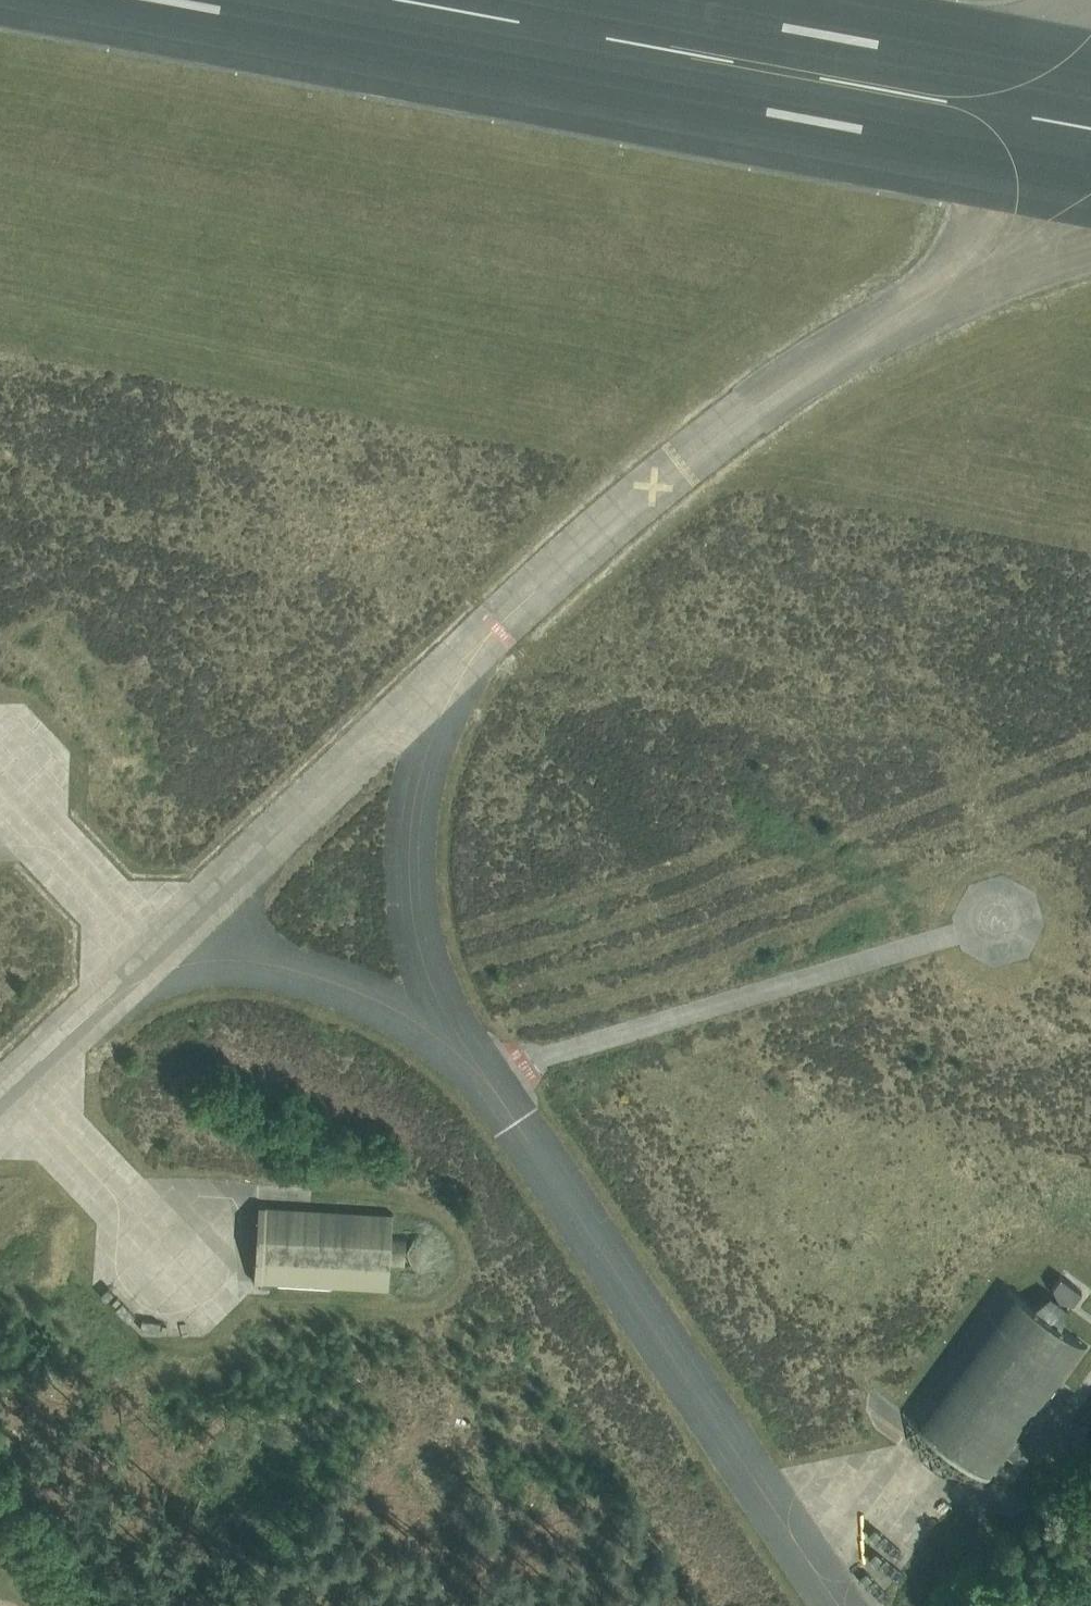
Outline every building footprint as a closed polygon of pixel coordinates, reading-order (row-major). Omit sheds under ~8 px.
[(258,1204),(254,1281),(271,1282),(388,1289),(390,1268),(405,1269),(406,1236),(392,1235),(393,1213),(312,1208),(258,1204)] [(1081,1290),(1060,1275),(1042,1298),(1033,1305),(1006,1285),(909,1418),(990,1477),(1007,1454),(1014,1459),(1029,1437),(1023,1433),(1088,1345),(1060,1325),(1064,1314),(1081,1290)]
